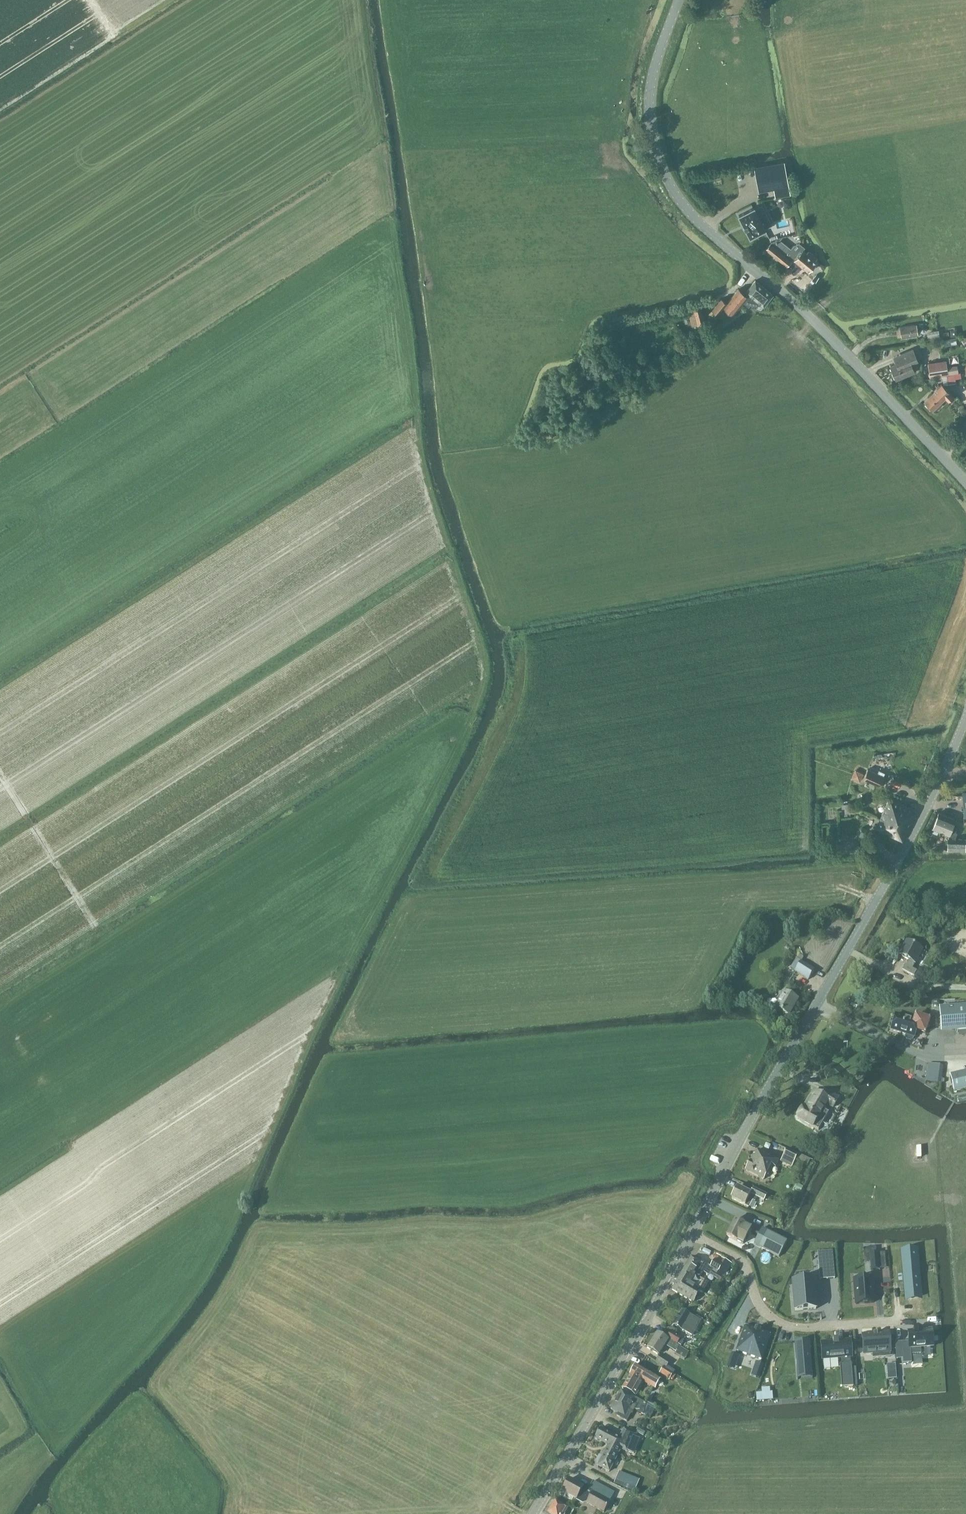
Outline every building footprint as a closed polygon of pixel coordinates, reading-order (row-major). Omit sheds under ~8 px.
[(641,141),(633,143),(635,149),(643,148),(641,141)] [(758,186),(763,185),(764,191),(789,186),(784,162),(755,167),(758,186)] [(774,189),(776,198),(790,195),(789,186),(774,189)] [(783,199),(785,208),(787,207),(787,208),(789,207),(792,206),(791,197),(783,199)] [(765,228),(763,224),(768,221),(765,215),(759,218),(755,208),(754,207),(753,208),(740,215),(739,215),(739,216),(740,216),(743,223),(744,224),(746,228),(746,229),(750,236),(750,237),(751,236),(764,229),(765,229),(765,228)] [(772,242),(766,250),(787,267),(793,259),(795,260),(794,261),(809,272),(817,262),(815,260),(817,258),(808,250),(806,253),(803,250),(799,255),(791,248),(780,240),(782,237),(777,238),(775,238),(776,240),(772,242)] [(739,306),(743,301),(749,306),(751,303),(756,308),(761,309),(773,295),(756,281),(745,294),(739,289),(727,303),(722,299),(712,310),(718,315),(724,307),(730,312),(733,314),(739,306)] [(698,325),(705,324),(702,308),(694,310),(689,312),(692,326),(697,324),(698,325)] [(916,324),(900,327),(902,338),(918,335),(916,324)] [(928,335),(929,341),(941,339),(940,333),(928,335)] [(912,365),(912,363),(918,360),(914,350),(914,349),(895,357),(897,363),(891,366),(896,380),(916,372),(915,370),(916,369),(914,364),(912,365)] [(928,364),(929,371),(930,377),(942,375),(947,375),(948,374),(947,366),(946,361),(928,364)] [(948,384),(957,382),(955,374),(947,375),(948,384)] [(941,401),(945,397),(947,398),(948,400),(952,396),(951,394),(941,384),(924,400),(932,409),(933,408),(934,409),(936,410),(942,404),(942,402),(941,401)] [(850,778),(859,781),(863,772),(854,768),(850,778)] [(864,779),(880,787),(885,777),(868,769),(864,779)] [(915,810),(889,798),(879,819),(875,829),(901,841),(912,821),(913,821),(911,819),(915,810)] [(955,819),(938,812),(932,829),(949,835),(955,837),(957,832),(955,831),(951,829),(953,826),(955,819)] [(965,840),(948,839),(948,851),(964,851),(965,840)] [(915,965),(923,950),(906,941),(899,955),(909,961),(907,965),(905,965),(902,971),(914,977),(918,980),(921,974),(917,972),(917,971),(913,969),(915,965)] [(801,961),(795,971),(809,980),(815,970),(801,961)] [(775,1008),(789,1016),(798,999),(784,991),(775,1008)] [(939,1007),(941,1033),(965,1031),(965,1005),(939,1007)] [(929,1020),(920,1017),(918,1021),(896,1014),(891,1031),(907,1036),(907,1037),(908,1040),(911,1040),(914,1039),(914,1038),(915,1038),(917,1031),(925,1033),(929,1020)] [(944,1066),(937,1065),(935,1078),(942,1079),(944,1066)] [(950,1076),(954,1093),(965,1090),(965,1073),(950,1076)] [(817,1093),(811,1102),(808,1103),(806,1105),(806,1107),(805,1106),(803,1110),(800,1111),(798,1114),(798,1117),(798,1118),(819,1130),(829,1113),(823,1109),(827,1104),(833,1108),(839,1098),(829,1092),(826,1098),(817,1093)] [(925,1145),(915,1146),(915,1158),(926,1158),(925,1145)] [(796,1159),(798,1155),(787,1149),(783,1158),(794,1163),(796,1159)] [(754,1155),(746,1170),(764,1179),(772,1166),(776,1168),(779,1161),(758,1150),(756,1155),(754,1155)] [(798,1155),(796,1159),(808,1166),(811,1160),(799,1154),(798,1155)] [(751,1193),(737,1187),(731,1199),(745,1206),(749,1207),(752,1200),(755,1201),(756,1198),(764,1202),(767,1196),(753,1189),(751,1193)] [(746,1225),(735,1220),(727,1237),(737,1242),(737,1241),(743,1245),(751,1228),(745,1225),(746,1225)] [(787,1240),(763,1228),(754,1245),(779,1257),(787,1240)] [(904,1251),(906,1282),(908,1281),(909,1289),(907,1289),(908,1298),(908,1297),(918,1296),(918,1297),(919,1297),(917,1275),(915,1275),(915,1265),(916,1265),(915,1250),(914,1250),(914,1251),(904,1252),(904,1251)] [(876,1253),(870,1254),(871,1262),(871,1270),(879,1269),(878,1253),(876,1253)] [(691,1258),(672,1290),(693,1302),(700,1292),(703,1293),(708,1283),(700,1278),(703,1272),(709,1276),(711,1273),(722,1280),(731,1264),(723,1259),(721,1263),(716,1259),(711,1268),(707,1265),(703,1263),(701,1261),(697,1258),(691,1258)] [(818,1260),(820,1280),(835,1279),(833,1259),(818,1260)] [(872,1278),(854,1280),(856,1304),(874,1303),(872,1278)] [(816,1309),(814,1281),(793,1282),(795,1311),(816,1309)] [(712,1298),(720,1291),(716,1287),(708,1294),(712,1298)] [(682,1310),(673,1324),(685,1332),(689,1327),(691,1328),(696,1319),(690,1315),(682,1310)] [(736,1351),(762,1360),(771,1334),(745,1325),(736,1351)] [(902,1343),(903,1359),(903,1364),(911,1363),(911,1355),(921,1354),(920,1348),(933,1347),(932,1330),(908,1332),(909,1343),(902,1343)] [(671,1332),(666,1339),(677,1346),(681,1339),(677,1336),(671,1332)] [(665,1346),(675,1352),(678,1347),(668,1340),(657,1333),(647,1348),(658,1355),(665,1346)] [(864,1354),(872,1353),(890,1352),(889,1334),(877,1335),(877,1333),(877,1334),(877,1335),(874,1335),(874,1334),(874,1335),(863,1336),(864,1354)] [(812,1377),(812,1379),(813,1378),(810,1341),(809,1341),(809,1342),(807,1342),(805,1342),(805,1343),(803,1343),(803,1342),(797,1343),(795,1343),(795,1342),(795,1353),(796,1353),(796,1360),(796,1364),(797,1364),(797,1367),(800,1366),(801,1378),(812,1377)] [(813,1363),(831,1363),(831,1369),(830,1369),(831,1392),(842,1391),(841,1368),(840,1362),(841,1362),(840,1345),(829,1346),(829,1343),(824,1343),(824,1346),(812,1346),(813,1363)] [(660,1356),(656,1362),(664,1367),(666,1368),(670,1362),(660,1356)] [(895,1364),(887,1365),(888,1379),(896,1379),(895,1364)] [(635,1396),(643,1382),(655,1389),(661,1379),(636,1365),(630,1374),(621,1389),(635,1396)] [(674,1373),(666,1368),(664,1367),(659,1375),(669,1381),(670,1380),(672,1382),(676,1376),(673,1375),(674,1373)] [(621,1389),(610,1409),(618,1413),(616,1416),(627,1422),(631,1415),(632,1415),(635,1410),(643,1415),(646,1404),(636,1398),(621,1389)] [(765,1401),(764,1393),(762,1393),(757,1394),(757,1401),(765,1401)] [(598,1466),(610,1472),(621,1450),(628,1453),(635,1435),(623,1429),(619,1438),(616,1437),(600,1428),(595,1439),(608,1446),(602,1456),(599,1456),(597,1461),(599,1464),(598,1466)] [(586,1503),(604,1513),(615,1493),(593,1481),(588,1490),(569,1480),(562,1492),(577,1500),(579,1500),(583,1499),(584,1497),(588,1500),(586,1503)] [(629,1490),(632,1483),(625,1480),(622,1487),(629,1490)] [(551,1513),(566,1513),(568,1509),(556,1501),(549,1513),(551,1513)]
